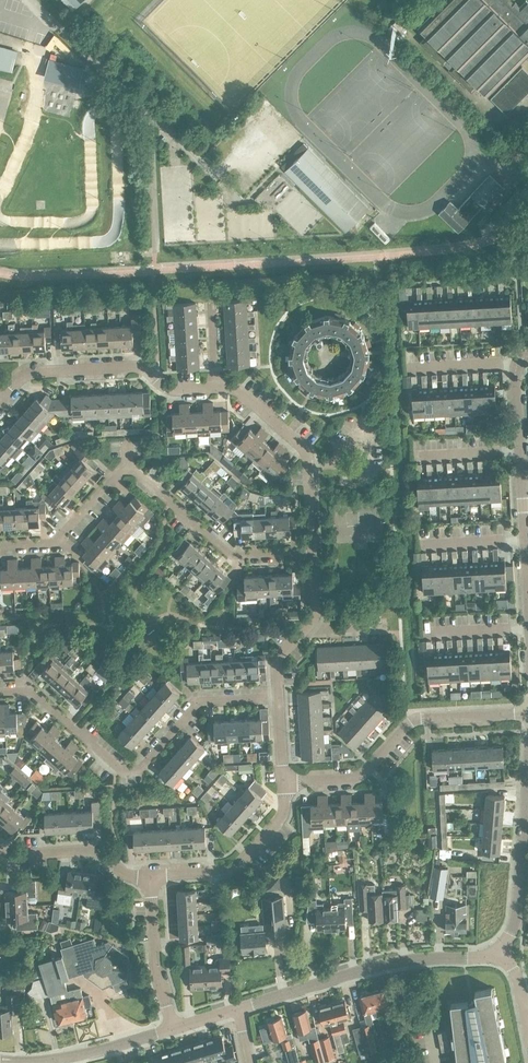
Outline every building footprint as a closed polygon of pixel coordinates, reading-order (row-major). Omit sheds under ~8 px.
[(418,26),(427,35),(421,42),(444,65),(446,64),(450,69),(449,69),(472,92),(479,86),(488,95),(526,57),(527,59),(527,2),(526,0),(520,6),(516,2),(515,3),(512,0),(444,0),(418,26)] [(398,18),(394,23),(401,31),(406,26),(403,23),(398,18)] [(49,59),(45,76),(80,84),(84,67),(49,59)] [(492,97),(507,112),(527,91),(527,70),(524,65),(492,97)] [(370,208),(309,147),(285,171),(346,232),(370,208)] [(458,231),(490,199),(501,186),(490,175),(458,209),(450,202),(439,213),(458,231)] [(394,233),(378,219),(372,226),(387,241),(394,233)] [(501,295),(502,322),(512,321),(511,294),(501,295)] [(492,323),(502,322),(501,295),(491,296),(492,323)] [(472,324),(482,323),(480,296),(470,297),(472,324)] [(482,323),(492,323),(491,296),(480,296),(482,323)] [(451,325),(462,324),(460,297),(449,298),(451,325)] [(462,324),(472,324),(470,297),(460,297),(462,324)] [(441,326),(451,325),(449,298),(439,299),(441,326)] [(225,314),(247,313),(247,304),(254,303),(254,299),(246,299),(246,300),(224,301),(225,314)] [(421,327),(431,326),(430,299),(422,300),(419,300),(421,327)] [(431,326),(441,326),(439,299),(430,299),(431,326)] [(409,328),(421,327),(419,300),(407,301),(409,328)] [(174,317),(197,315),(196,303),(174,304),(174,303),(167,303),(168,308),(174,307),(174,317)] [(226,327),(248,325),(247,317),(255,317),(255,312),(247,313),(225,314),(226,327)] [(175,330),(197,329),(197,315),(174,317),(168,317),(169,322),(175,321),(175,330)] [(361,332),(350,321),(345,319),(330,316),(330,315),(324,316),(325,316),(310,321),(305,324),(295,335),(292,340),(293,340),(290,355),(289,355),(290,361),(295,375),(297,380),(298,379),(309,390),(314,393),(314,392),(329,395),(329,396),(334,395),(349,390),(354,388),(353,387),(356,384),(364,376),(366,371),(369,356),(369,351),(364,336),(361,331),(361,332)] [(121,326),(122,344),(134,344),(133,337),(141,337),(140,318),(132,319),(133,325),(121,326)] [(75,347),(74,329),(73,321),(67,322),(67,329),(62,329),(62,327),(54,327),(56,348),(75,347)] [(22,350),(21,332),(16,332),(15,324),(9,324),(9,332),(10,351),(22,350)] [(33,327),(34,349),(46,349),(46,342),(54,341),(53,326),(44,327),(45,330),(39,331),(38,324),(33,324),(33,327)] [(226,339),(249,338),(248,330),(256,329),(256,325),(248,325),(226,327),(226,339)] [(110,345),(122,344),(121,326),(109,327),(110,345)] [(22,350),(34,349),(33,327),(21,328),(21,332),(22,350)] [(87,346),(98,346),(97,327),(86,328),(87,346)] [(98,346),(110,345),(109,327),(97,327),(98,346)] [(75,347),(87,346),(86,328),(74,329),(75,347)] [(176,342),(198,341),(197,329),(175,330),(169,331),(169,335),(175,335),(176,342)] [(9,332),(0,333),(0,351),(10,351),(9,332)] [(227,353),(249,351),(249,343),(257,342),(256,338),(249,338),(226,339),(227,353)] [(177,356),(199,354),(198,341),(176,342),(170,343),(170,347),(176,347),(177,356)] [(249,351),(227,353),(228,367),(250,366),(250,356),(257,356),(257,351),(249,351)] [(199,354),(177,356),(171,356),(171,361),(177,360),(178,370),(200,369),(199,354)] [(475,385),(468,386),(467,373),(463,373),(464,386),(466,413),(476,412),(475,385)] [(434,388),(427,388),(427,375),(422,375),(423,388),(425,415),(435,415),(434,388)] [(485,385),(486,412),(497,411),(496,384),(485,385)] [(476,412),(486,412),(485,385),(475,385),(476,412)] [(456,413),(466,413),(464,386),(454,387),(456,413)] [(435,415),(445,414),(444,387),(443,387),(434,388),(435,415)] [(456,413),(454,387),(448,387),(444,387),(445,414),(456,413)] [(414,416),(425,415),(423,388),(413,389),(414,416)] [(132,415),(132,411),(131,392),(119,393),(121,416),(132,415)] [(131,392),(132,411),(144,411),(144,415),(151,415),(150,392),(143,392),(131,392)] [(109,417),(121,416),(119,393),(108,394),(109,417)] [(85,418),(97,417),(96,394),(84,395),(85,414),(85,418)] [(97,417),(109,417),(108,394),(96,394),(97,417)] [(64,415),(58,400),(53,400),(47,395),(41,401),(37,398),(29,407),(46,422),(54,413),(53,412),(57,411),(61,415),(64,415)] [(73,419),(85,418),(85,414),(84,395),(72,396),(72,399),(58,400),(64,415),(73,415),(73,419)] [(208,403),(210,429),(230,428),(229,419),(229,410),(221,411),(221,410),(214,411),(213,402),(208,403)] [(198,430),(210,429),(208,403),(203,403),(204,411),(197,412),(198,430)] [(174,431),(186,431),(185,404),(180,404),(180,413),(173,413),(173,420),(167,421),(168,436),(174,436),(174,431)] [(198,430),(197,412),(190,412),(190,404),(185,404),(186,431),(198,430)] [(39,431),(46,422),(29,407),(21,416),(39,431)] [(31,440),(39,431),(21,416),(13,425),(28,437),(31,440)] [(20,446),(28,437),(13,425),(6,433),(20,446)] [(246,452),(265,430),(261,427),(256,433),(250,428),(249,430),(243,425),(231,439),(246,452)] [(254,460),(268,444),(263,440),(269,433),(265,430),(246,452),(254,460)] [(20,446),(6,433),(0,440),(0,444),(12,455),(15,457),(23,449),(20,446)] [(75,442),(71,446),(76,450),(80,446),(75,442)] [(262,469),(283,446),(279,442),(273,449),(268,444),(254,460),(253,461),(262,469)] [(12,455),(0,444),(0,468),(12,455)] [(71,464),(87,478),(95,469),(94,468),(99,463),(93,458),(80,446),(76,450),(75,452),(79,456),(71,464)] [(283,446),(262,469),(261,470),(275,482),(289,467),(284,462),(286,460),(281,455),(286,449),(283,446)] [(37,461),(44,452),(41,449),(35,455),(34,453),(31,456),(37,461)] [(230,469),(234,465),(224,456),(220,460),(230,469)] [(213,469),(218,463),(215,460),(204,472),(202,470),(197,476),(193,473),(188,469),(176,482),(190,495),(207,475),(213,469)] [(37,465),(43,471),(46,468),(40,462),(37,465)] [(218,463),(213,469),(217,472),(222,466),(218,463)] [(79,487),(87,478),(71,464),(63,473),(79,487)] [(239,477),(243,473),(235,466),(231,470),(239,477)] [(253,479),(244,472),(240,477),(248,484),(253,479)] [(489,473),(491,500),(502,500),(500,472),(489,473)] [(17,484),(23,476),(19,473),(13,480),(17,484)] [(71,496),(79,487),(63,473),(60,477),(56,474),(52,478),(55,481),(71,496)] [(481,501),(491,500),(489,473),(479,474),(481,501)] [(461,502),(471,501),(469,474),(460,475),(461,502)] [(471,501),(481,501),(479,474),(469,474),(471,501)] [(199,503),(211,489),(207,485),(212,479),(207,475),(190,495),(199,503)] [(231,484),(236,479),(232,475),(227,481),(231,484)] [(441,503),(451,502),(449,475),(439,476),(441,503)] [(451,502),(461,502),(460,475),(449,475),(451,502)] [(430,504),(441,503),(439,476),(429,477),(430,504)] [(419,504),(430,504),(429,477),(418,477),(419,504)] [(236,479),(231,484),(234,488),(239,482),(236,479)] [(20,484),(26,489),(29,485),(23,480),(20,484)] [(63,505),(71,496),(55,481),(42,495),(47,504),(47,513),(54,505),(57,508),(61,503),(63,505)] [(23,492),(26,489),(20,484),(17,487),(23,492)] [(208,510),(223,493),(214,486),(211,489),(199,503),(208,510)] [(223,493),(208,510),(216,518),(218,517),(223,522),(234,510),(224,501),(228,496),(224,492),(223,493)] [(116,504),(137,522),(145,513),(150,518),(155,513),(135,495),(126,506),(120,500),(116,504)] [(47,518),(47,513),(47,504),(39,505),(39,506),(27,507),(28,525),(40,525),(40,519),(47,518)] [(140,525),(137,522),(116,504),(113,507),(119,513),(115,518),(132,534),(140,525)] [(17,526),(28,525),(27,507),(15,508),(17,526)] [(5,527),(17,526),(15,508),(4,508),(5,527)] [(277,516),(279,535),(290,534),(290,529),(297,529),(296,515),(277,516)] [(267,535),(279,535),(277,516),(266,517),(267,535)] [(255,536),(267,535),(266,517),(254,518),(255,536)] [(132,534),(115,518),(110,523),(104,518),(101,521),(121,539),(124,542),(132,534)] [(243,537),(255,536),(254,518),(241,519),(243,537)] [(436,532),(436,537),(452,537),(453,523),(446,523),(446,518),(420,518),(420,531),(436,532)] [(113,548),(121,539),(101,521),(97,525),(104,531),(99,536),(113,548)] [(113,548),(99,536),(95,541),(88,535),(85,539),(105,557),(109,560),(117,551),(113,548)] [(187,564),(200,550),(190,542),(189,543),(184,538),(170,553),(179,561),(181,559),(187,564)] [(93,570),(105,557),(85,539),(82,543),(88,548),(83,554),(88,558),(84,562),(93,570)] [(194,574),(208,558),(200,550),(187,564),(193,570),(191,571),(194,574)] [(60,557),(62,583),(74,583),(73,576),(80,576),(79,564),(66,565),(65,556),(60,557)] [(62,587),(62,583),(60,557),(55,557),(56,565),(49,566),(50,584),(50,588),(62,587)] [(26,585),(38,585),(37,558),(31,558),(32,567),(25,567),(26,585)] [(50,584),(49,566),(42,566),(41,558),(37,558),(38,585),(50,584)] [(205,580),(217,566),(208,558),(194,574),(197,576),(198,574),(205,580)] [(15,586),(13,559),(8,560),(8,568),(0,569),(0,580),(2,580),(2,587),(15,586)] [(26,585),(25,567),(18,568),(18,559),(13,559),(15,586),(26,585)] [(494,562),(496,588),(507,588),(505,561),(494,562)] [(476,590),(486,589),(484,562),(474,563),(476,590)] [(486,589),(496,588),(494,562),(484,562),(486,589)] [(465,590),(476,590),(474,563),(464,564),(465,590)] [(445,592),(455,591),(454,564),(443,565),(445,592)] [(455,591),(465,590),(464,564),(454,564),(455,591)] [(435,592),(445,592),(443,565),(433,566),(435,592)] [(217,566),(205,580),(211,586),(209,588),(216,595),(230,579),(225,575),(226,574),(217,566)] [(424,593),(435,592),(433,566),(423,566),(424,593)] [(171,582),(177,576),(173,573),(167,579),(171,582)] [(281,574),(282,593),(293,592),(294,599),(301,599),(300,584),(293,584),(293,573),(281,574)] [(270,594),(282,593),(281,574),(269,575),(270,594)] [(257,575),(245,576),(239,577),(240,598),(246,597),(247,595),(254,595),(254,599),(259,599),(258,594),(257,575)] [(258,594),(270,594),(269,575),(257,575),(258,594)] [(177,576),(171,582),(175,585),(180,579),(177,576)] [(189,597),(195,591),(191,588),(186,594),(189,597)] [(195,591),(189,597),(193,601),(198,594),(195,591)] [(368,644),(370,667),(370,674),(374,674),(374,667),(385,667),(384,643),(368,644)] [(360,668),(370,667),(368,644),(355,645),(356,668),(357,675),(361,675),(360,668)] [(347,669),(356,668),(355,645),(342,646),(343,669),(343,676),(348,676),(347,669)] [(334,669),(343,669),(342,646),(329,647),(330,670),(330,677),(335,676),(334,669)] [(71,657),(77,650),(74,647),(68,653),(71,657)] [(322,670),(330,670),(329,647),(317,647),(319,670),(318,670),(318,677),(323,677),(322,670)] [(500,650),(501,677),(512,676),(510,649),(500,650)] [(2,651),(3,669),(15,668),(21,667),(20,650),(14,651),(14,650),(2,651)] [(50,680),(63,666),(53,658),(56,655),(50,650),(38,664),(43,669),(41,672),(50,680)] [(77,650),(71,657),(75,660),(81,653),(77,650)] [(481,678),(491,677),(489,650),(479,651),(481,678)] [(491,677),(501,677),(500,650),(489,650),(491,677)] [(460,679),(471,679),(469,651),(459,652),(460,679)] [(471,679),(481,678),(479,651),(469,651),(471,679)] [(450,680),(460,679),(459,652),(449,653),(450,680)] [(429,681),(440,680),(438,653),(428,654),(429,681)] [(440,680),(450,680),(449,653),(438,653),(440,680)] [(247,659),(248,678),(266,677),(265,654),(258,654),(258,659),(247,659)] [(201,680),(200,662),(187,663),(187,657),(180,657),(182,682),(201,680)] [(236,678),(248,678),(247,659),(235,660),(236,678)] [(224,679),(236,678),(235,660),(223,661),(224,679)] [(201,680),(213,680),(212,661),(200,662),(201,680)] [(213,680),(224,679),(223,661),(212,661),(213,680)] [(90,671),(95,666),(91,663),(87,668),(90,671)] [(90,671),(93,674),(98,668),(95,665),(95,666),(90,671)] [(59,688),(71,674),(63,666),(50,680),(59,688)] [(142,676),(148,681),(152,677),(146,672),(142,676)] [(68,696),(80,682),(71,674),(59,688),(68,696)] [(521,687),(521,694),(527,694),(527,675),(517,674),(516,686),(521,687)] [(144,685),(148,681),(142,676),(139,680),(144,685)] [(158,690),(172,702),(180,693),(166,681),(158,690)] [(80,682),(68,696),(77,704),(80,701),(85,705),(97,691),(92,686),(89,690),(80,682)] [(365,702),(383,717),(391,708),(369,688),(366,691),(371,695),(365,702)] [(126,694),(132,699),(136,695),(130,690),(126,694)] [(164,712),(172,702),(158,690),(150,699),(164,712)] [(299,706),(322,705),(321,695),(329,695),(329,691),(298,693),(299,706)] [(128,703),(132,699),(126,694),(123,698),(128,703)] [(383,717),(365,702),(360,698),(358,701),(362,705),(356,712),(374,727),(383,717)] [(156,720),(164,712),(150,699),(142,708),(156,720)] [(5,704),(6,731),(18,730),(19,736),(24,736),(28,712),(17,713),(17,712),(10,712),(9,704),(5,704)] [(299,719),(323,718),(322,709),(330,708),(330,704),(322,705),(299,706),(299,719)] [(111,712),(116,717),(120,713),(114,708),(111,712)] [(148,729),(156,720),(142,708),(134,717),(148,729)] [(374,727),(356,712),(352,708),(349,711),(354,715),(348,721),(365,737),(374,727)] [(113,721),(116,717),(111,712),(107,716),(113,721)] [(140,738),(148,729),(134,717),(126,726),(140,738)] [(300,732),(323,730),(323,721),(331,721),(331,717),(323,718),(299,719),(300,732)] [(365,737),(348,721),(343,717),(341,720),(345,724),(339,732),(356,747),(365,737)] [(250,719),(251,738),(263,737),(270,737),(269,721),(262,721),(262,718),(250,719)] [(240,739),(251,738),(250,719),(238,720),(240,739)] [(228,740),(240,739),(238,720),(227,721),(228,740)] [(39,748),(57,728),(53,724),(48,731),(38,721),(30,730),(35,734),(30,739),(39,748)] [(219,740),(228,740),(227,721),(214,721),(214,722),(208,722),(209,741),(215,740),(219,740)] [(132,747),(140,738),(126,726),(119,734),(132,747)] [(48,756),(60,742),(55,737),(61,731),(57,728),(39,748),(48,756)] [(301,745),(324,744),(324,734),(332,734),(331,730),(323,730),(300,732),(301,745)] [(183,746),(197,758),(205,748),(191,736),(183,746)] [(57,763),(75,743),(71,740),(65,746),(60,742),(48,756),(57,763)] [(75,743),(57,763),(51,770),(56,774),(61,767),(66,771),(71,775),(83,762),(78,758),(73,753),(78,746),(75,743)] [(324,744),(301,745),(302,759),(325,757),(324,748),(332,747),(332,743),(324,744)] [(342,744),(340,744),(340,746),(340,752),(343,752),(343,757),(354,756),(355,755),(351,751),(342,744)] [(189,766),(197,758),(183,746),(176,754),(189,766)] [(489,747),(490,765),(504,764),(503,746),(489,747)] [(476,766),(490,765),(489,747),(475,748),(476,766)] [(449,767),(463,767),(462,748),(448,749),(449,767)] [(463,767),(476,766),(475,748),(462,748),(463,767)] [(434,768),(449,767),(448,749),(433,750),(434,768)] [(181,775),(189,766),(176,754),(168,763),(181,775)] [(6,755),(0,755),(0,766),(11,765),(11,763),(6,763),(6,755)] [(46,760),(37,768),(44,775),(52,767),(46,760)] [(173,784),(181,775),(168,763),(159,772),(173,784)] [(14,776),(19,770),(15,767),(10,772),(14,776)] [(211,770),(216,775),(219,772),(214,767),(211,770)] [(19,770),(14,776),(23,784),(28,778),(19,770)] [(213,779),(216,775),(211,770),(208,774),(213,779)] [(221,776),(226,781),(229,778),(224,773),(221,776)] [(223,785),(226,781),(221,776),(218,780),(223,785)] [(31,792),(36,786),(33,783),(27,789),(31,792)] [(238,792),(241,795),(255,807),(263,798),(262,797),(266,792),(256,783),(252,788),(249,786),(245,790),(242,787),(238,792)] [(196,788),(201,792),(204,789),(199,784),(196,788)] [(198,796),(201,792),(196,788),(193,791),(198,796)] [(205,794),(210,799),(214,795),(208,790),(205,794)] [(43,800),(57,799),(56,791),(44,792),(43,800)] [(180,792),(176,797),(181,802),(186,797),(180,792)] [(360,820),(372,820),(370,793),(365,793),(365,802),(359,802),(360,820)] [(370,793),(372,820),(384,819),(383,812),(389,812),(388,800),(375,801),(375,793),(370,793)] [(207,802),(210,799),(205,794),(202,797),(207,802)] [(336,822),(348,821),(347,794),(341,794),(342,803),(335,803),(336,822)] [(360,820),(359,802),(352,802),(351,794),(347,794),(348,821),(360,820)] [(247,816),(255,807),(241,795),(233,804),(247,816)] [(325,830),(324,822),(323,795),(318,796),(318,804),(302,805),(304,838),(309,837),(313,830),(325,830)] [(336,822),(335,803),(328,804),(328,795),(323,795),(324,822),(336,822)] [(485,809),(504,811),(505,797),(487,795),(485,809)] [(16,809),(7,801),(0,809),(0,819),(4,823),(16,809)] [(81,811),(82,829),(94,829),(93,812),(100,812),(100,801),(92,802),(93,810),(81,811)] [(239,824),(247,816),(233,804),(226,812),(239,824)] [(448,807),(448,817),(478,818),(478,808),(448,807)] [(16,809),(4,823),(13,831),(18,824),(23,828),(32,818),(27,814),(25,817),(16,809)] [(503,825),(504,811),(485,809),(484,823),(503,825)] [(70,830),(82,829),(81,811),(69,812),(70,830)] [(46,832),(59,831),(58,812),(45,813),(46,832)] [(59,831),(70,830),(69,812),(58,812),(59,831)] [(231,834),(239,824),(226,812),(217,822),(231,834)] [(502,838),(503,825),(484,823),(483,837),(502,838)] [(193,828),(194,846),(206,845),(205,827),(193,828)] [(171,847),(183,847),(182,828),(170,829),(171,847)] [(183,847),(194,846),(193,828),(182,828),(183,847)] [(158,848),(171,847),(170,829),(157,830),(158,848)] [(135,849),(147,849),(146,830),(134,831),(134,833),(128,834),(128,847),(135,847),(135,849)] [(147,849),(158,848),(157,830),(146,830),(147,849)] [(500,853),(502,838),(483,837),(482,851),(500,853)] [(337,869),(347,868),(345,852),(335,854),(337,869)] [(80,894),(83,873),(69,871),(67,886),(60,885),(57,902),(71,904),(72,892),(80,894)] [(439,895),(443,874),(432,872),(428,893),(439,895)] [(477,872),(468,872),(468,885),(477,884),(477,872)] [(83,873),(80,894),(88,895),(87,906),(102,908),(105,891),(95,890),(97,875),(83,873)] [(267,891),(282,889),(281,878),(266,879),(267,891)] [(7,906),(28,905),(27,897),(36,896),(35,881),(15,882),(16,891),(6,892),(7,906)] [(384,919),(383,895),(383,893),(376,894),(376,883),(359,884),(361,911),(369,911),(370,920),(384,919)] [(383,895),(384,919),(398,919),(398,909),(408,908),(408,906),(413,906),(413,895),(407,895),(407,885),(395,886),(396,890),(383,890),(383,893),(383,895)] [(210,902),(218,901),(217,886),(209,886),(210,902)] [(178,903),(197,902),(196,890),(178,891),(178,903)] [(265,930),(241,933),(243,952),(267,950),(266,935),(287,932),(284,897),(263,899),(265,930)] [(331,908),(332,929),(346,928),(346,920),(354,920),(353,898),(345,898),(345,902),(339,902),(339,907),(331,908)] [(332,929),(331,908),(324,908),(324,904),(317,904),(317,900),(309,901),(308,916),(309,922),(317,922),(318,930),(332,929)] [(179,915),(197,914),(197,902),(178,903),(179,915)] [(28,905),(7,906),(7,920),(17,919),(18,930),(39,929),(38,912),(28,913),(28,905)] [(447,931),(466,931),(466,905),(447,905),(447,931)] [(424,909),(416,910),(417,920),(428,920),(427,909),(424,909)] [(54,920),(68,922),(69,915),(55,913),(54,920)] [(180,927),(198,926),(197,914),(179,915),(180,927)] [(198,926),(180,927),(180,939),(199,938),(198,926)] [(208,944),(222,943),(221,935),(207,936),(208,944)] [(44,978),(49,995),(51,994),(67,990),(64,979),(64,978),(69,976),(85,971),(87,975),(103,987),(113,983),(115,987),(127,982),(125,978),(128,976),(128,959),(109,944),(96,948),(93,940),(73,946),(72,942),(64,945),(65,949),(63,950),(65,957),(65,958),(63,959),(56,961),(55,960),(40,965),(44,978)] [(229,943),(220,943),(221,948),(223,951),(230,950),(229,943)] [(182,964),(191,963),(190,945),(181,945),(182,964)] [(206,964),(207,987),(223,987),(222,973),(232,973),(231,958),(221,958),(221,964),(206,964)] [(192,988),(207,987),(206,964),(191,965),(192,988)] [(32,990),(28,993),(30,1001),(49,995),(44,978),(34,981),(32,990)] [(13,992),(25,992),(24,982),(12,982),(13,992)] [(80,987),(65,991),(67,998),(69,997),(69,1000),(67,1000),(71,1018),(87,1015),(85,1009),(89,1009),(87,998),(83,999),(80,987)] [(494,996),(492,987),(475,991),(477,999),(468,1003),(468,1002),(451,1004),(458,1062),(483,1062),(489,1060),(490,1061),(507,1058),(494,996)] [(372,992),(377,1009),(382,1008),(384,1019),(391,1018),(389,1006),(385,989),(379,991),(372,992)] [(51,994),(57,1022),(71,1018),(67,1000),(69,1000),(69,997),(67,998),(65,991),(51,994)] [(371,1011),(377,1009),(372,992),(366,994),(360,996),(364,1013),(365,1012),(368,1025),(361,1027),(365,1042),(368,1052),(377,1050),(372,1030),(376,1029),(371,1011)] [(10,1011),(19,1010),(18,994),(7,995),(8,1010),(0,1011),(0,1033),(12,1032),(10,1011)] [(332,1004),(336,1020),(342,1019),(351,1016),(349,1006),(347,1007),(345,1000),(344,1001),(344,999),(338,1001),(338,1002),(332,1004)] [(344,1051),(340,1034),(337,1025),(336,1020),(332,1004),(327,1006),(326,1004),(320,1005),(321,1007),(319,1008),(321,1014),(320,1015),(322,1024),(330,1022),(338,1052),(344,1051)] [(320,1039),(316,1026),(311,1027),(306,1010),(293,1013),(299,1037),(308,1034),(316,1062),(317,1062),(326,1060),(320,1039)] [(284,1026),(281,1017),(268,1021),(273,1039),(281,1036),(286,1050),(296,1047),(292,1033),(287,1034),(285,1026),(284,1026)] [(337,1025),(340,1034),(348,1032),(346,1023),(337,1025)] [(358,1044),(365,1042),(361,1027),(354,1029),(358,1044)] [(442,1051),(450,1050),(446,1031),(438,1033),(442,1051)] [(223,1061),(237,1057),(232,1042),(225,1044),(222,1035),(210,1039),(218,1062),(224,1062),(223,1061)] [(320,1039),(326,1060),(333,1058),(327,1037),(320,1039)] [(210,1039),(200,1042),(205,1059),(210,1057),(212,1062),(218,1062),(210,1039)] [(205,1059),(200,1042),(188,1046),(193,1062),(206,1062),(205,1059)] [(193,1062),(188,1046),(177,1049),(181,1062),(192,1062),(193,1062)] [(286,1050),(291,1062),(295,1062),(300,1061),(296,1047),(286,1050)] [(177,1049),(165,1053),(168,1062),(181,1062),(177,1049)] [(165,1053),(154,1056),(156,1062),(168,1062),(165,1053)]
